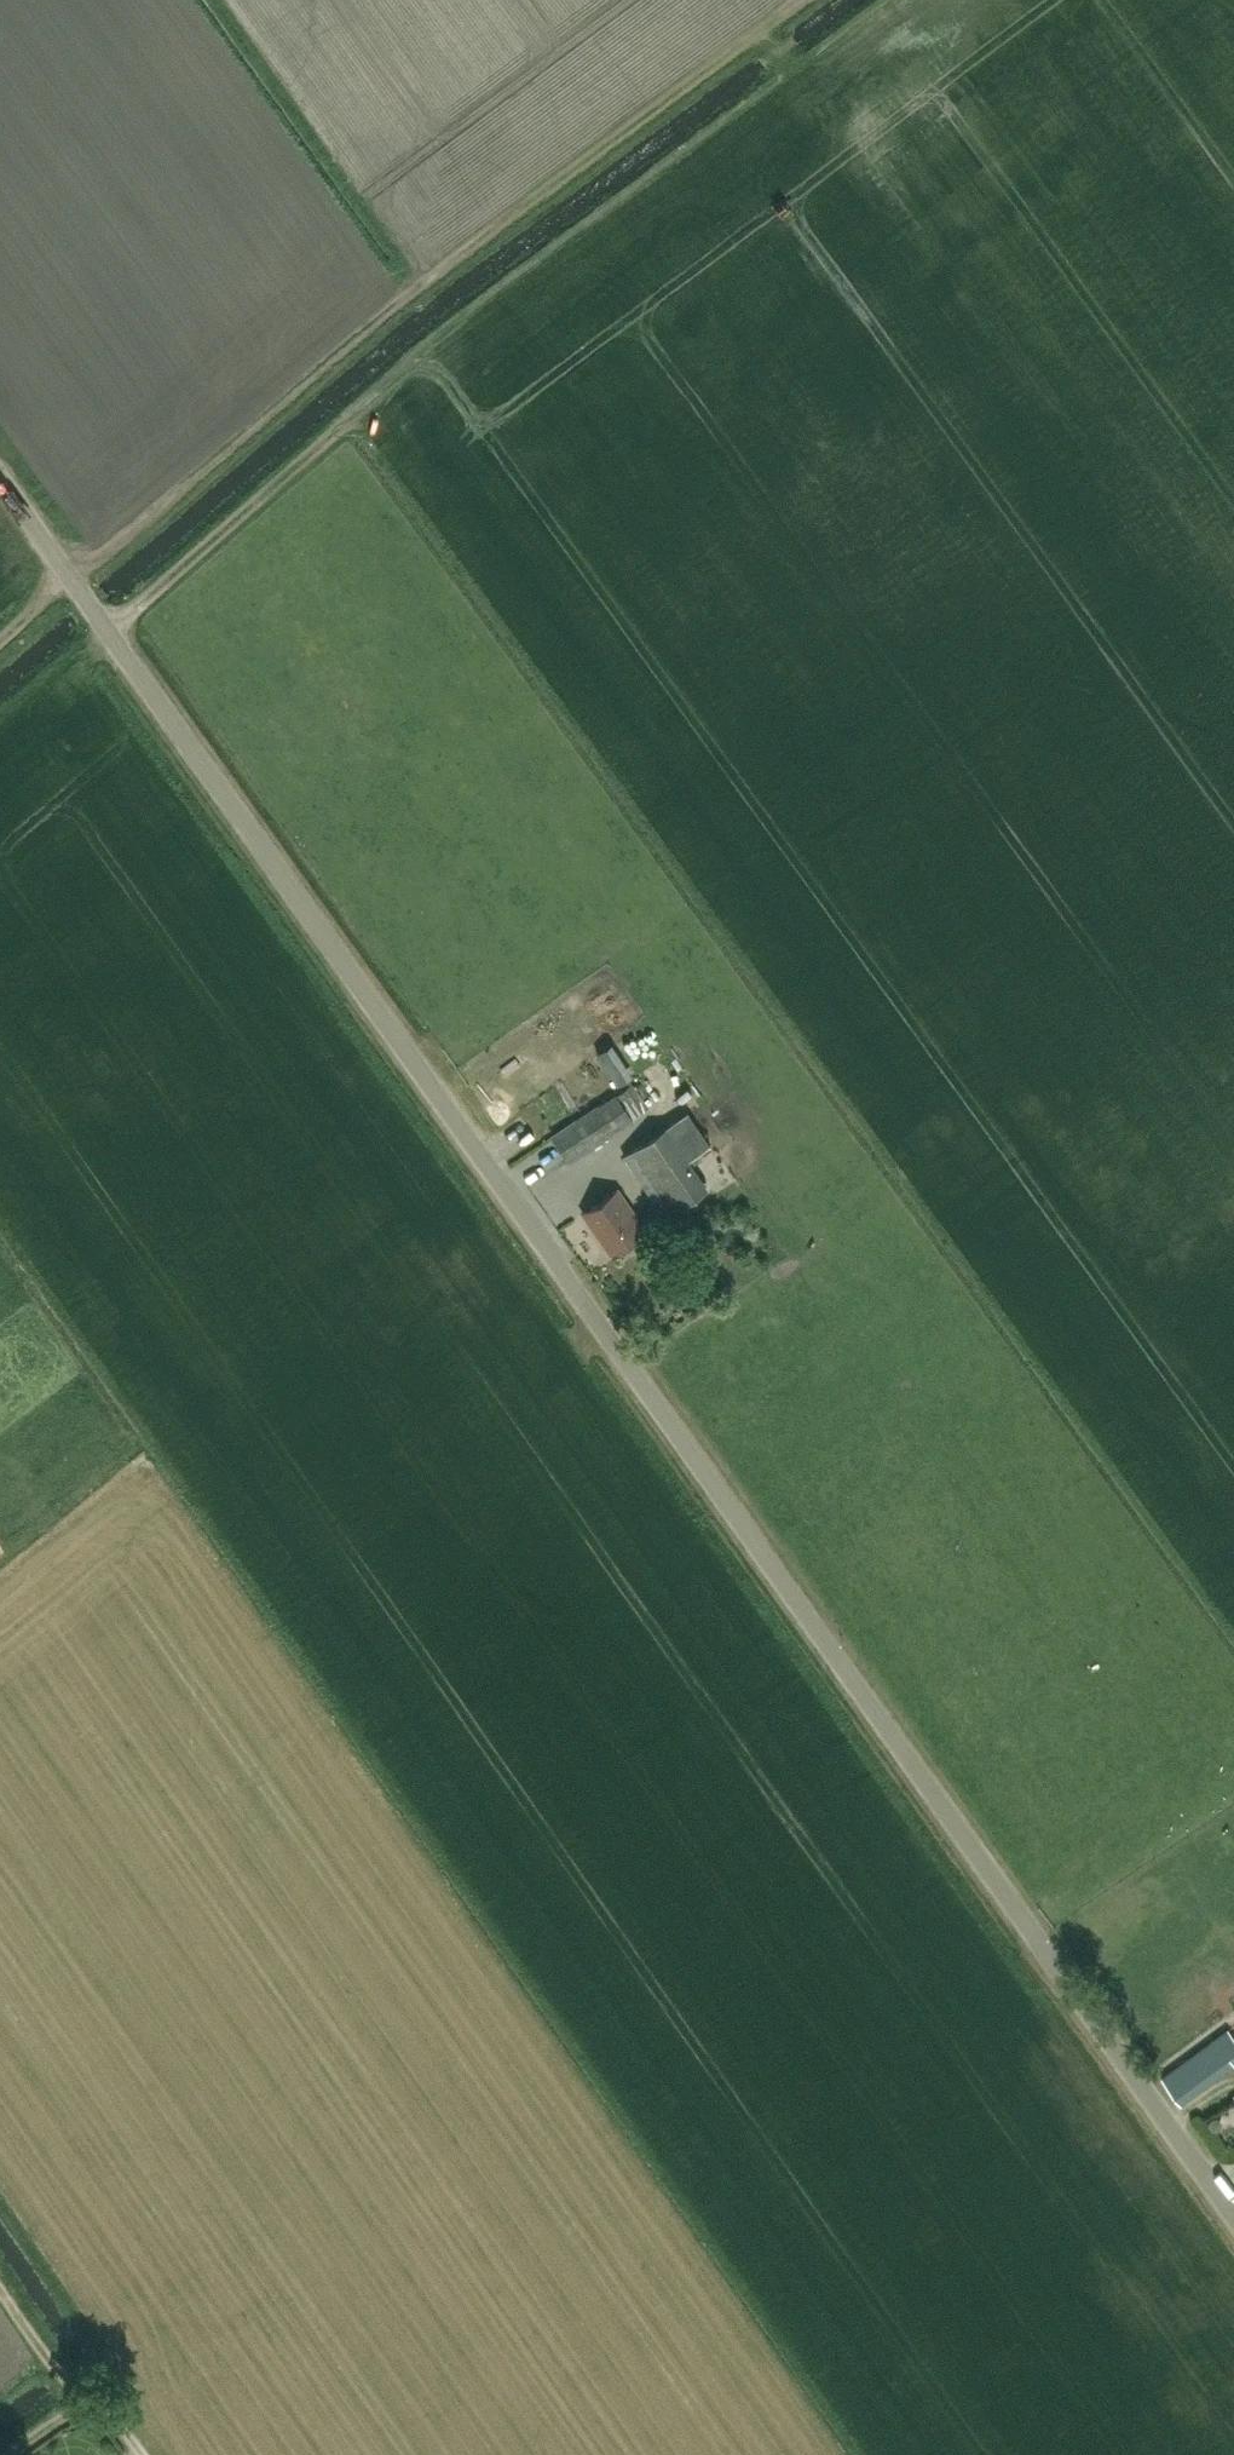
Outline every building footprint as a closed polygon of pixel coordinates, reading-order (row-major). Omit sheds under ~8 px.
[(553,1136),(570,1161),(631,1120),(631,1119),(641,1113),(625,1089),(615,1096),(615,1095),(553,1136)] [(664,1216),(704,1189),(686,1161),(709,1145),(688,1113),(624,1156),(664,1216)] [(610,1253),(645,1229),(618,1189),(583,1213),(610,1253)] [(1233,2068),(1233,2038),(1229,2032),(1163,2081),(1182,2106),(1233,2068)]
